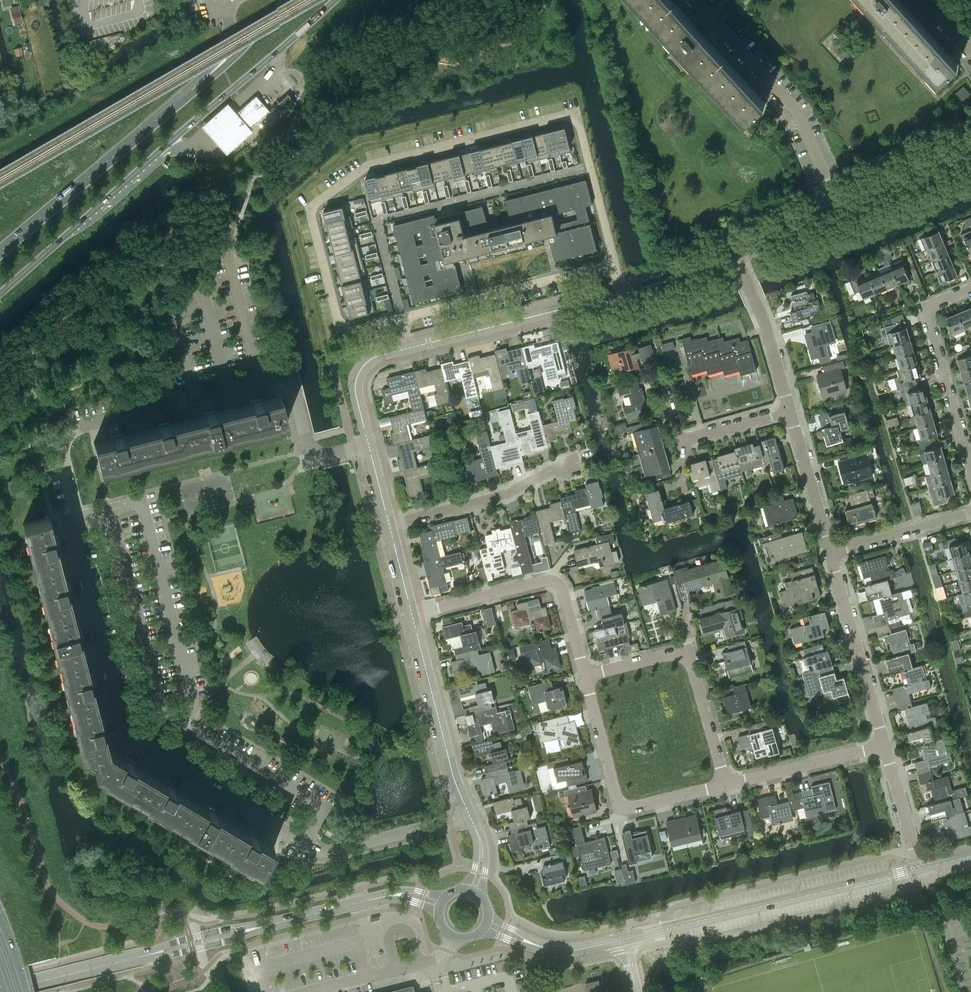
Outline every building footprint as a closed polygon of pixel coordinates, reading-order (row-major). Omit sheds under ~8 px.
[(663,32),(745,123),(766,104),(714,46),(715,45),(696,23),(694,25),(672,0),(634,0),(663,32)] [(906,7),(908,6),(903,0),(862,0),(938,84),(959,65),(906,7)] [(19,11),(11,13),(14,23),(22,21),(19,11)] [(954,94),(961,101),(970,93),(963,86),(954,94)] [(275,113),(279,117),(295,103),(291,98),(287,94),(271,108),(275,113)] [(234,114),(249,130),(250,129),(249,129),(269,111),(256,96),(236,113),(235,113),(234,114)] [(254,131),(229,103),(202,126),(228,155),(254,131)] [(565,127),(554,130),(560,154),(571,151),(565,127)] [(554,130),(544,133),(550,157),(549,152),(558,149),(560,154),(554,130)] [(544,133),(533,135),(539,159),(550,157),(544,133)] [(533,135),(523,138),(528,160),(529,162),(539,160),(539,159),(533,135)] [(523,138),(512,141),(518,162),(528,160),(523,138)] [(512,141),(502,144),(507,165),(518,162),(512,141)] [(502,144),(491,146),(497,170),(498,170),(497,165),(506,163),(507,165),(502,144)] [(491,146),(481,149),(487,173),(497,170),(491,146)] [(481,149),(470,152),(476,173),(486,171),(486,173),(487,173),(481,149)] [(470,152),(460,154),(466,178),(467,178),(465,173),(475,171),(475,173),(476,173),(470,152)] [(460,154),(449,157),(456,181),(466,178),(460,154)] [(449,157),(439,160),(444,179),(454,176),(455,181),(456,181),(449,157)] [(439,160),(428,162),(435,186),(434,182),(444,179),(439,160)] [(428,162),(418,165),(424,189),(435,186),(428,162)] [(418,165),(408,168),(414,192),(424,189),(418,165)] [(408,168),(397,170),(403,194),(404,194),(403,192),(413,189),(413,192),(414,192),(408,168)] [(397,170),(387,173),(393,197),(403,194),(397,170)] [(387,173),(376,176),(382,200),(393,197),(387,173)] [(376,176),(365,179),(371,203),(382,200),(376,176)] [(434,214),(394,225),(401,252),(405,268),(405,269),(413,301),(462,288),(457,272),(454,259),(469,256),(469,257),(503,248),(519,244),(535,240),(542,238),(542,237),(541,235),(548,234),(549,235),(554,257),(555,260),(556,260),(555,259),(559,258),(559,259),(560,258),(560,257),(566,256),(566,257),(567,257),(566,256),(572,254),(572,255),(573,255),(573,254),(579,253),(579,254),(579,253),(579,252),(585,251),(585,252),(586,252),(586,251),(592,249),(592,250),(592,249),(596,248),(596,249),(597,249),(588,214),(585,215),(583,207),(586,206),(592,204),(586,179),(506,200),(512,223),(489,229),(483,206),(458,212),(435,218),(434,214)] [(343,207),(324,211),(327,222),(350,216),(346,217),(343,207)] [(350,216),(327,222),(329,233),(353,227),(350,216)] [(353,227),(329,233),(332,243),(356,237),(351,238),(349,228),(353,227)] [(925,250),(927,249),(946,241),(941,230),(930,234),(930,232),(923,235),(923,237),(920,238),(925,250)] [(970,254),(970,230),(960,235),(965,246),(967,246),(970,254)] [(356,237),(332,243),(335,254),(359,248),(356,237)] [(946,246),(948,245),(946,241),(927,249),(932,260),(949,253),(946,246)] [(359,248),(335,254),(337,264),(361,258),(359,248)] [(885,253),(881,255),(884,264),(883,267),(890,264),(888,259),(885,253)] [(936,271),(955,263),(954,260),(952,260),(949,253),(932,260),(936,271)] [(361,258),(337,264),(340,275),(364,268),(361,258)] [(890,264),(898,284),(909,280),(906,271),(908,270),(903,259),(890,264)] [(955,263),(936,271),(941,283),(942,282),(943,284),(950,281),(949,279),(958,276),(955,268),(957,267),(955,263)] [(869,277),(876,294),(898,284),(890,264),(883,267),(878,269),(880,272),(869,277)] [(364,268),(340,275),(343,285),(367,279),(367,278),(362,280),(359,270),(364,269),(364,268)] [(876,294),(869,277),(857,282),(855,278),(849,281),(854,293),(860,290),(863,299),(876,294)] [(367,279),(343,285),(345,296),(369,289),(367,279)] [(369,289),(345,296),(348,306),(372,300),(369,289)] [(805,316),(822,312),(817,294),(815,295),(814,292),(807,294),(807,291),(802,293),(802,292),(796,294),(792,296),(793,300),(792,301),(793,302),(794,302),(795,305),(794,306),(796,310),(790,312),(793,322),(806,318),(805,316)] [(372,300),(348,306),(351,317),(375,311),(372,300)] [(965,331),(965,330),(964,328),(970,325),(970,313),(969,308),(958,312),(965,331)] [(965,331),(958,312),(946,317),(949,324),(947,325),(951,336),(965,331)] [(894,346),(911,341),(907,327),(903,314),(891,318),(893,325),(885,327),(891,347),(894,346)] [(814,332),(805,335),(808,343),(807,343),(808,349),(809,348),(812,358),(819,356),(820,362),(829,359),(828,354),(825,344),(835,341),(830,322),(826,322),(815,326),(813,326),(814,332)] [(739,370),(741,375),(757,370),(748,340),(741,342),(739,337),(724,341),(723,337),(708,341),(707,336),(692,341),(690,336),(681,338),(692,374),(707,370),(708,374),(723,370),(724,375),(739,370)] [(527,364),(542,360),(548,380),(559,378),(554,358),(562,356),(558,341),(557,341),(558,341),(550,343),(535,347),(534,344),(523,347),(522,347),(527,364)] [(661,344),(663,351),(675,348),(673,341),(661,344)] [(897,358),(914,353),(911,341),(894,346),(897,358)] [(635,375),(641,373),(637,360),(654,355),(651,344),(634,348),(634,347),(609,355),(612,368),(621,365),(622,370),(633,367),(635,375)] [(495,350),(495,353),(496,353),(499,367),(500,367),(515,363),(520,384),(531,381),(527,364),(522,347),(523,347),(523,346),(507,350),(507,347),(495,350)] [(960,371),(970,368),(970,349),(964,351),(956,353),(957,359),(960,371)] [(480,354),(468,357),(469,360),(473,377),(474,377),(489,373),(495,398),(507,395),(500,367),(499,367),(496,353),(495,353),(481,357),(480,354)] [(900,369),(918,364),(914,353),(897,358),(900,369)] [(441,364),(442,367),(446,381),(461,377),(467,397),(478,394),(474,377),(473,377),(469,360),(454,364),(453,361),(441,364)] [(817,381),(816,383),(819,391),(820,391),(822,391),(823,397),(847,390),(841,369),(845,367),(843,361),(829,365),(831,371),(824,373),(817,376),(819,381),(817,381)] [(894,378),(887,380),(890,390),(897,388),(897,389),(900,388),(918,383),(916,377),(921,376),(918,364),(900,369),(897,370),(899,377),(894,378)] [(419,388),(435,384),(440,404),(451,401),(446,381),(442,367),(427,371),(426,367),(414,370),(415,374),(419,388)] [(960,371),(964,382),(970,380),(970,368),(960,371)] [(408,390),(413,410),(413,411),(424,408),(419,388),(415,374),(414,370),(406,373),(407,376),(400,378),(400,374),(388,377),(390,387),(382,389),(386,403),(394,401),(392,394),(408,390)] [(627,420),(643,416),(641,409),(647,407),(640,380),(618,387),(620,395),(629,393),(632,404),(623,406),(627,420)] [(918,383),(900,388),(906,406),(911,404),(928,399),(924,387),(919,389),(918,383)] [(251,403),(233,407),(240,433),(286,422),(287,422),(280,395),(279,395),(279,396),(264,399),(263,398),(250,401),(251,403)] [(558,420),(543,424),(542,424),(547,442),(547,441),(558,439),(557,435),(573,431),(570,421),(577,419),(574,408),(576,407),(573,396),(564,398),(564,397),(553,400),(558,420)] [(914,416),(931,411),(928,399),(911,404),(914,416)] [(240,433),(233,407),(218,411),(217,409),(204,413),(205,415),(187,419),(193,445),(240,433)] [(394,444),(397,444),(397,443),(411,440),(411,439),(407,424),(427,419),(424,407),(424,408),(413,411),(413,410),(390,416),(394,432),(391,432),(394,444)] [(548,445),(547,441),(547,442),(542,424),(543,424),(539,410),(528,413),(533,434),(517,438),(522,455),(533,452),(532,449),(548,445)] [(822,429),(827,445),(845,440),(842,430),(852,427),(847,411),(819,418),(821,426),(831,423),(832,426),(822,429)] [(917,427),(935,422),(931,411),(914,416),(917,427)] [(158,426),(140,431),(147,457),(193,445),(187,419),(171,423),(171,421),(158,424),(158,426)] [(635,432),(641,453),(663,447),(657,425),(650,427),(648,421),(627,427),(629,434),(635,432)] [(920,446),(935,441),(933,436),(938,434),(935,422),(917,427),(921,439),(918,440),(920,446)] [(523,458),(522,455),(517,438),(514,424),(502,427),(508,447),(492,451),(497,468),(508,465),(507,462),(523,458)] [(623,424),(616,427),(618,433),(626,431),(623,424)] [(492,451),(487,430),(476,433),(483,460),(460,466),(464,483),(483,479),(482,475),(498,471),(497,468),(492,451)] [(147,457),(140,431),(125,435),(125,433),(111,436),(112,438),(95,443),(94,442),(93,442),(100,470),(101,469),(147,457)] [(400,471),(404,470),(418,466),(417,466),(414,451),(434,446),(431,434),(411,439),(411,440),(397,443),(397,444),(401,458),(397,459),(400,471)] [(776,437),(759,441),(766,463),(767,467),(773,466),(774,472),(775,472),(775,471),(784,468),(784,469),(785,469),(776,437)] [(759,441),(735,448),(736,452),(740,463),(742,471),(766,465),(767,467),(766,463),(759,441)] [(928,462),(945,457),(941,446),(936,447),(935,441),(920,446),(922,451),(924,451),(928,462)] [(669,469),(663,447),(641,453),(647,475),(641,477),(643,483),(664,477),(663,471),(669,469)] [(844,483),(872,475),(867,455),(872,453),(871,447),(859,451),(860,456),(838,462),(844,483)] [(736,452),(712,459),(721,489),(727,487),(725,479),(742,474),(743,475),(742,471),(740,463),(736,452)] [(931,474),(948,469),(945,457),(928,462),(931,474)] [(712,492),(721,489),(712,459),(689,465),(696,488),(696,487),(710,483),(712,492)] [(438,461),(417,466),(418,466),(404,470),(407,485),(404,486),(407,498),(424,494),(420,478),(441,472),(438,461)] [(931,474),(925,476),(928,487),(929,487),(934,486),(952,481),(948,469),(931,474)] [(7,481),(11,494),(23,491),(19,478),(7,481)] [(576,493),(561,497),(561,500),(562,500),(566,517),(569,531),(581,529),(576,508),(591,504),(592,508),(604,505),(602,497),(604,497),(601,487),(600,487),(599,480),(585,484),(586,487),(575,490),(576,493)] [(934,486),(929,487),(934,505),(946,501),(945,496),(946,495),(955,493),(952,481),(934,486)] [(875,496),(872,487),(848,494),(852,508),(845,510),(849,523),(857,521),(858,523),(875,518),(876,518),(870,497),(875,496)] [(654,521),(663,518),(664,518),(663,513),(666,512),(664,508),(665,508),(659,489),(646,493),(654,521)] [(759,501),(766,526),(777,522),(777,523),(779,523),(779,522),(798,517),(796,513),(797,512),(796,510),(794,505),(795,505),(794,502),(793,502),(792,498),(784,501),(782,494),(759,501)] [(550,521),(566,517),(562,500),(561,500),(550,503),(551,507),(536,510),(536,514),(537,514),(541,531),(544,545),(556,542),(550,521)] [(664,518),(663,518),(664,522),(694,514),(690,500),(665,508),(664,508),(666,512),(663,513),(664,518)] [(919,502),(911,504),(914,515),(922,512),(919,502)] [(525,535),(541,531),(537,514),(536,514),(525,517),(525,518),(518,520),(516,519),(512,520),(510,522),(511,527),(517,548),(519,558),(523,574),(534,571),(525,535)] [(35,570),(61,564),(57,548),(59,548),(56,535),(54,535),(50,518),(50,517),(23,523),(23,525),(23,524),(35,570)] [(423,561),(427,560),(441,556),(437,541),(457,536),(457,534),(471,530),(468,517),(453,520),(431,525),(432,530),(420,533),(424,548),(420,549),(423,561)] [(488,547),(480,549),(486,573),(505,569),(501,552),(517,548),(511,527),(500,530),(500,528),(496,529),(496,528),(494,528),(494,529),(492,530),(493,535),(485,537),(488,547)] [(604,566),(605,567),(615,564),(610,543),(615,542),(613,532),(596,537),(597,544),(574,549),(578,566),(579,565),(603,559),(605,566),(604,566)] [(805,548),(801,533),(782,538),(780,532),(759,538),(761,547),(769,545),(772,555),(771,555),(772,558),(773,560),(772,561),(789,556),(788,553),(805,548)] [(949,547),(952,558),(970,553),(966,541),(957,544),(955,538),(942,541),(944,548),(949,547)] [(923,543),(926,554),(934,552),(931,541),(923,543)] [(461,551),(441,556),(427,560),(430,575),(427,576),(432,595),(441,592),(439,585),(447,583),(443,568),(464,562),(461,551)] [(967,566),(970,565),(970,558),(970,553),(952,558),(956,569),(967,566)] [(871,576),(873,583),(888,579),(896,577),(893,569),(886,571),(884,564),(887,563),(885,555),(859,563),(864,578),(871,576)] [(544,570),(545,570),(550,568),(548,560),(542,561),(544,570)] [(728,575),(723,560),(688,570),(687,566),(673,570),(675,577),(677,583),(677,584),(686,582),(688,588),(717,580),(720,590),(717,591),(717,592),(719,597),(732,593),(727,575),(728,575)] [(47,617),(73,610),(69,594),(71,594),(68,581),(66,581),(61,564),(35,570),(47,617)] [(967,566),(956,569),(959,581),(970,578),(970,565),(967,566)] [(478,567),(482,582),(488,580),(484,566),(478,567)] [(784,607),(821,596),(813,566),(790,573),(792,580),(785,582),(787,589),(779,592),(784,607)] [(939,574),(932,576),(934,584),(941,582),(939,574)] [(959,581),(962,593),(970,590),(970,578),(959,581)] [(661,614),(676,610),(667,579),(638,587),(643,604),(657,600),(661,614)] [(868,584),(865,585),(869,601),(879,598),(888,595),(892,594),(888,579),(873,583),(870,584),(870,583),(868,584)] [(599,608),(610,605),(607,595),(617,593),(615,583),(584,590),(590,610),(596,609),(599,608)] [(958,594),(963,611),(968,610),(970,609),(970,590),(962,593),(958,594)] [(879,598),(884,612),(886,612),(887,617),(888,620),(910,613),(906,598),(904,599),(902,591),(892,594),(888,595),(879,598)] [(551,628),(545,607),(541,608),(539,598),(517,604),(518,609),(510,611),(515,628),(532,624),(534,632),(551,628)] [(722,613),(701,619),(704,632),(725,626),(728,636),(744,631),(737,609),(740,608),(737,598),(723,602),(726,611),(722,613)] [(612,615),(610,605),(599,608),(596,609),(598,618),(602,617),(604,627),(625,622),(622,612),(612,615)] [(484,609),(488,625),(495,623),(491,607),(484,609)] [(59,663),(85,656),(81,641),(83,640),(80,627),(78,628),(73,610),(47,617),(59,663)] [(790,628),(794,644),(824,635),(822,628),(829,626),(825,610),(803,617),(805,624),(790,628)] [(886,612),(884,612),(873,615),(874,621),(887,617),(886,612)] [(889,623),(888,620),(887,617),(874,621),(876,626),(889,623)] [(889,623),(890,628),(901,625),(900,619),(889,623)] [(463,625),(462,621),(442,626),(445,638),(461,634),(464,646),(454,648),(455,654),(477,649),(481,648),(477,630),(473,631),(471,623),(463,625)] [(595,630),(593,631),(594,636),(596,635),(597,640),(602,639),(603,642),(598,644),(600,651),(605,650),(604,649),(625,644),(626,647),(624,648),(626,653),(639,650),(637,644),(630,645),(629,643),(630,642),(629,638),(631,638),(630,633),(628,634),(627,632),(626,632),(624,623),(615,625),(604,627),(594,630),(595,630)] [(877,632),(890,628),(889,623),(876,626),(877,632)] [(892,649),(894,656),(894,657),(909,652),(909,653),(917,650),(916,647),(914,642),(907,645),(905,638),(908,637),(906,629),(884,635),(886,643),(892,641),(893,648),(892,649)] [(549,638),(519,646),(525,668),(542,663),(544,671),(561,667),(555,647),(551,648),(549,638)] [(734,650),(723,653),(725,661),(729,677),(753,670),(751,663),(753,662),(755,660),(751,657),(750,658),(747,646),(746,646),(744,641),(745,641),(745,640),(736,643),(737,643),(738,649),(734,650)] [(806,656),(798,658),(803,673),(811,671),(809,664),(816,662),(818,669),(833,665),(828,650),(821,652),(819,644),(804,649),(806,656)] [(457,660),(451,661),(455,677),(467,674),(465,666),(476,663),(479,675),(495,671),(490,651),(479,654),(477,649),(455,654),(457,660)] [(889,658),(886,659),(888,667),(892,666),(894,673),(900,671),(909,669),(909,668),(913,667),(909,653),(909,652),(894,657),(894,656),(891,657),(889,657),(889,658)] [(71,709),(97,702),(93,687),(95,687),(91,673),(90,674),(85,656),(59,663),(71,709)] [(908,690),(909,693),(931,687),(929,679),(923,680),(921,673),(925,672),(922,664),(913,667),(909,668),(909,669),(900,671),(902,679),(908,677),(910,684),(906,685),(908,690)] [(811,671),(803,673),(809,696),(831,689),(835,704),(851,700),(844,677),(837,679),(833,665),(818,669),(811,671)] [(469,707),(471,713),(492,707),(496,706),(492,688),(488,689),(486,682),(478,684),(477,680),(457,685),(460,697),(476,693),(479,704),(469,707)] [(547,681),(528,686),(535,713),(567,705),(563,686),(554,688),(553,686),(548,687),(547,681)] [(726,715),(751,707),(745,684),(747,683),(733,687),(735,694),(723,697),(727,713),(726,714),(726,715)] [(908,690),(906,685),(894,689),(895,694),(908,690)] [(897,699),(910,696),(909,693),(908,690),(895,694),(897,699)] [(898,705),(911,701),(910,696),(897,699),(898,705)] [(95,770),(109,749),(105,733),(107,733),(103,720),(101,720),(97,702),(71,709),(83,755),(82,755),(82,756),(84,756),(87,765),(95,770)] [(929,726),(930,726),(937,724),(935,716),(927,718),(925,711),(929,710),(927,702),(905,708),(911,731),(915,730),(929,726)] [(468,719),(466,720),(471,736),(475,735),(477,742),(485,740),(481,725),(492,722),(495,733),(516,728),(510,708),(494,712),(492,707),(471,713),(468,713),(468,716),(467,718),(468,719)] [(546,725),(538,727),(542,742),(564,736),(567,747),(580,744),(575,726),(571,727),(568,714),(545,720),(546,725)] [(755,731),(738,736),(742,748),(753,745),(756,757),(768,753),(769,755),(780,752),(773,727),(769,728),(767,720),(753,724),(755,731)] [(930,742),(928,735),(932,734),(930,726),(929,726),(915,730),(911,731),(907,732),(909,740),(913,739),(915,746),(921,745),(921,744),(930,742)] [(930,742),(921,744),(921,745),(925,759),(927,758),(929,764),(930,767),(952,760),(950,752),(944,754),(942,747),(945,746),(943,738),(930,742)] [(486,772),(507,766),(511,765),(507,747),(503,748),(501,741),(493,743),(492,739),(472,744),(475,756),(491,752),(494,763),(484,766),(486,772)] [(136,796),(150,773),(136,765),(137,763),(125,756),(124,758),(109,749),(95,770),(94,772),(95,773),(95,772),(136,796)] [(554,767),(548,769),(553,789),(567,786),(588,780),(586,774),(587,774),(587,773),(586,774),(583,760),(570,763),(569,763),(566,764),(565,758),(552,761),(552,762),(554,767)] [(929,764),(927,758),(925,759),(915,762),(916,768),(929,764)] [(918,773),(930,769),(930,767),(929,764),(916,768),(918,773)] [(481,779),(485,795),(497,792),(495,784),(506,781),(509,793),(525,789),(520,769),(509,772),(507,766),(486,772),(487,777),(481,779)] [(919,779),(932,775),(930,769),(918,773),(919,779)] [(177,821),(191,798),(177,790),(178,788),(167,781),(166,783),(150,773),(136,796),(177,821)] [(948,776),(926,782),(928,790),(933,788),(935,795),(934,796),(936,803),(936,804),(950,799),(951,800),(960,797),(968,795),(966,787),(948,792),(946,785),(950,783),(948,776)] [(800,791),(794,793),(798,809),(800,818),(809,816),(818,813),(818,814),(819,814),(820,814),(820,813),(836,809),(830,781),(811,786),(813,795),(802,798),(800,791)] [(581,786),(564,790),(565,797),(568,796),(574,817),(597,811),(592,789),(582,792),(581,786)] [(772,825),(779,823),(780,823),(780,824),(781,824),(781,823),(782,823),(782,822),(791,820),(789,811),(798,809),(794,793),(787,794),(789,801),(777,804),(775,794),(756,799),(761,818),(770,815),(772,825)] [(509,822),(510,828),(528,824),(527,818),(531,817),(528,805),(524,806),(521,797),(514,799),(513,796),(493,802),(496,814),(512,809),(515,821),(509,822)] [(936,803),(928,806),(930,814),(934,813),(936,820),(942,818),(951,816),(951,815),(964,812),(962,804),(960,797),(951,800),(950,799),(936,804),(936,803)] [(219,845),(232,822),(218,814),(219,812),(208,805),(207,807),(191,798),(177,821),(219,845)] [(727,806),(713,810),(719,834),(720,838),(746,832),(740,810),(728,813),(727,806)] [(942,818),(944,826),(949,824),(951,831),(948,832),(951,840),(970,834),(970,828),(970,826),(965,827),(963,821),(966,819),(964,811),(964,812),(951,815),(951,816),(942,818)] [(700,828),(696,815),(676,820),(676,819),(666,821),(672,843),(701,836),(701,835),(700,828)] [(745,821),(748,831),(754,830),(751,820),(745,821)] [(232,822),(219,845),(259,869),(259,870),(260,871),(274,846),(273,846),(259,838),(260,837),(249,830),(248,831),(232,822)] [(532,823),(528,824),(510,828),(512,834),(508,835),(512,851),(524,848),(523,844),(532,841),(534,849),(550,845),(545,825),(534,828),(532,823)] [(581,825),(567,829),(570,839),(574,856),(580,854),(584,870),(611,863),(605,837),(585,842),(581,825)] [(631,830),(622,832),(630,863),(645,859),(653,857),(651,849),(646,830),(632,834),(631,830)] [(618,848),(612,850),(613,856),(620,854),(618,848)] [(545,886),(565,881),(563,873),(566,872),(561,853),(542,858),(545,871),(541,872),(545,886)] [(622,865),(626,884),(636,881),(633,870),(628,871),(626,864),(622,865)] [(599,980),(586,983),(588,991),(602,991),(599,980)]
